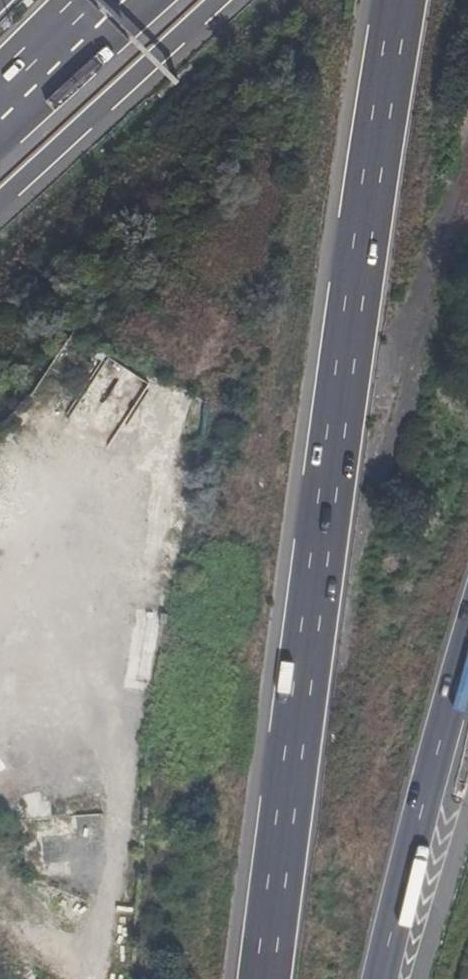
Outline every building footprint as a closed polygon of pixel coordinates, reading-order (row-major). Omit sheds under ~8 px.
[(112,357),(70,419),(110,446),(152,384),(112,357)] [(75,829),(107,828),(106,805),(74,806),(75,829)]
